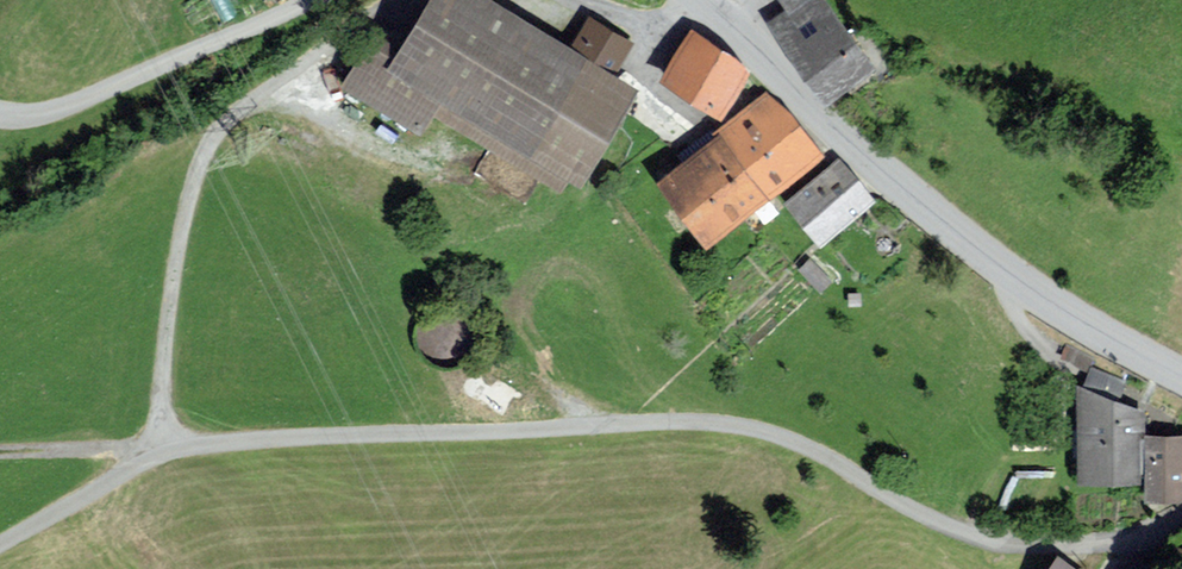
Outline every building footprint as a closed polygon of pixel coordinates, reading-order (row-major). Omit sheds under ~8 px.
[(473,0),(439,0),(404,56),(376,39),(347,86),(414,127),(428,105),(559,185),(569,170),(581,178),(634,92),(610,78),(630,45),(596,23),(572,61),(473,0)] [(827,98),(869,69),(821,0),(785,0),(795,15),(778,27),(827,98)] [(668,81),(720,114),(746,73),(693,41),(668,81)] [(663,183),(708,240),(813,159),(768,102),(663,183)] [(790,204),(821,242),(871,202),(840,164),(790,204)] [(1090,363),(1084,380),(1119,392),(1125,375),(1090,363)] [(1083,398),(1083,471),(1137,470),(1136,398),(1083,398)] [(1149,432),(1149,488),(1181,488),(1181,432),(1149,432)] [(1059,552),(1044,568),(1079,568),(1059,552)] [(1135,553),(1122,568),(1155,568),(1135,553)]
